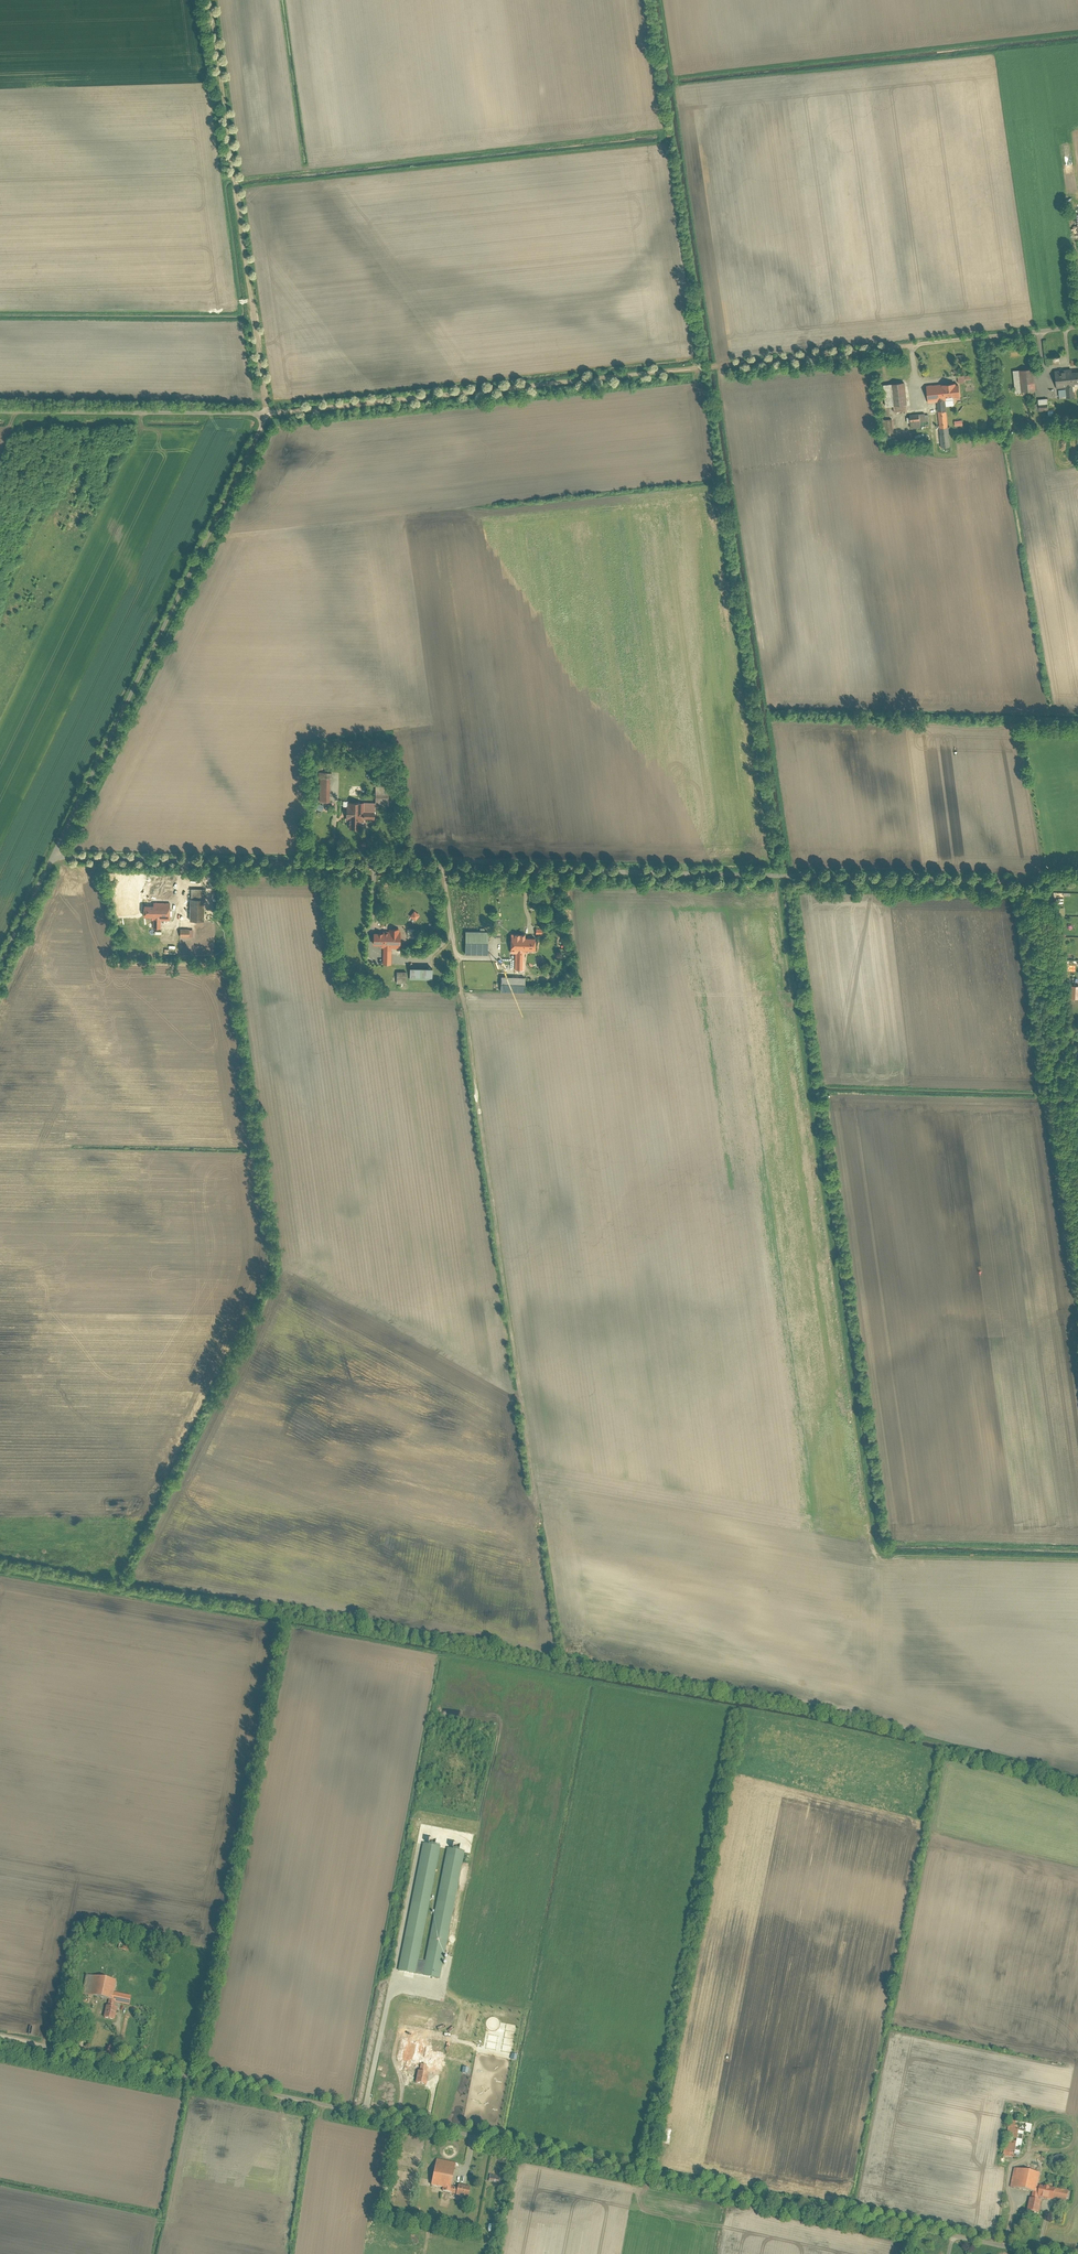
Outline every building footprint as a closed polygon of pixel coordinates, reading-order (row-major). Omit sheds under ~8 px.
[(1051,386),(1058,386),(1059,397),(1071,396),(1070,384),(1077,383),(1077,381),(1077,367),(1049,369),(1051,386)] [(1013,370),(1014,392),(1035,391),(1034,368),(1013,370)] [(884,404),(885,409),(893,408),(893,412),(907,410),(903,382),(882,384),(884,404)] [(936,401),(940,447),(950,446),(947,400),(961,399),(960,382),(925,385),(926,402),(936,401)] [(1036,399),(1037,411),(1049,410),(1048,399),(1036,399)] [(904,414),(905,429),(915,428),(915,424),(924,423),(924,413),(904,414)] [(954,417),(955,425),(964,424),(963,416),(954,417)] [(876,417),(877,434),(887,434),(887,417),(876,417)] [(325,771),(317,771),(316,807),(324,807),(325,771)] [(344,819),(344,826),(357,826),(357,816),(371,816),(371,809),(385,810),(385,784),(369,784),(369,801),(339,800),(339,819),(344,819)] [(186,884),(184,916),(199,917),(200,885),(186,884)] [(511,950),(510,966),(519,966),(520,948),(529,948),(530,934),(512,933),(514,895),(493,894),(491,931),(498,931),(497,949),(511,950)] [(148,917),(148,926),(157,927),(158,917),(165,917),(166,900),(148,899),(148,902),(138,901),(137,917),(148,917)] [(405,912),(411,916),(415,911),(409,906),(405,912)] [(175,925),(174,933),(184,934),(184,925),(175,925)] [(460,950),(483,951),(484,927),(460,926),(460,950)] [(388,945),(399,945),(399,930),(397,930),(397,927),(389,927),(389,930),(371,930),(371,943),(379,943),(379,947),(381,947),(381,970),(388,970),(388,945)] [(405,955),(405,977),(424,978),(425,955),(405,955)] [(495,988),(519,989),(520,979),(527,979),(527,973),(496,971),(495,988)] [(440,1848),(423,1845),(398,1973),(440,1981),(464,1853),(447,1849),(425,1963),(418,1962),(440,1848)] [(80,1936),(76,1957),(83,1959),(87,1938),(80,1936)] [(105,2007),(103,2019),(116,2021),(118,2009),(115,2008),(116,2004),(130,2007),(132,1997),(115,1993),(117,1981),(86,1975),(82,1994),(110,2000),(108,2008),(105,2007)] [(417,2071),(415,2084),(426,2086),(428,2074),(425,2073),(426,2070),(440,2072),(443,2056),(432,2054),(430,2059),(425,2058),(427,2047),(399,2042),(396,2060),(420,2065),(419,2071),(417,2071)] [(1004,2117),(998,2153),(1014,2156),(1019,2130),(1025,2131),(1027,2121),(1004,2117)] [(441,2189),(437,2208),(449,2210),(451,2197),(468,2200),(470,2189),(457,2186),(457,2189),(450,2188),(454,2164),(435,2161),(430,2187),(441,2189)] [(1027,2197),(1025,2210),(1037,2212),(1040,2199),(1036,2199),(1037,2196),(1051,2199),(1051,2197),(1058,2199),(1065,2200),(1067,2190),(1036,2184),(1039,2172),(1011,2167),(1007,2186),(1032,2191),(1030,2198),(1027,2197)] [(490,2174),(489,2180),(501,2183),(502,2177),(490,2174)]
